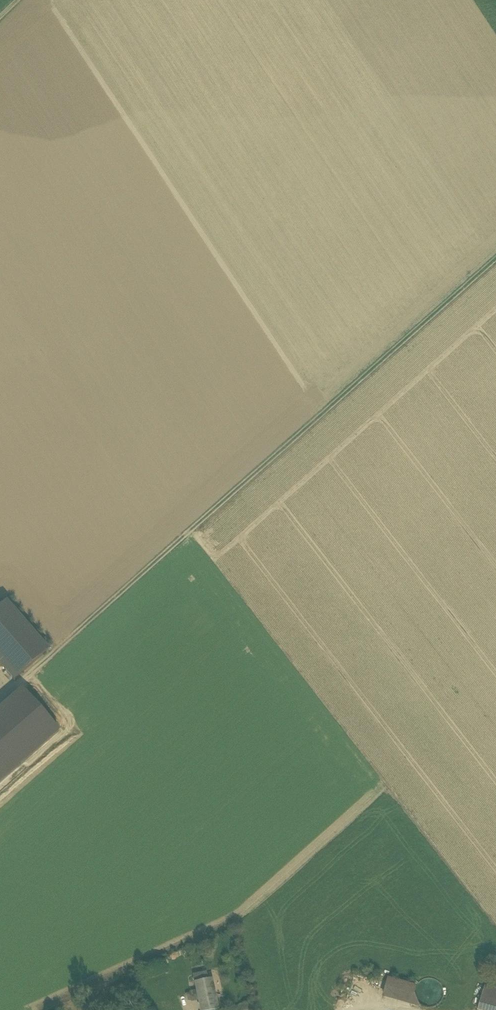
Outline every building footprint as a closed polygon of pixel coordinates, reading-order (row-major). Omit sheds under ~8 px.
[(0,608),(0,665),(13,681),(48,651),(6,603),(0,608)] [(0,709),(0,783),(59,732),(22,690),(0,709)] [(435,980),(428,978),(421,981),(416,987),(415,994),(417,1001),(423,1006),(430,1007),(437,1005),(442,999),(444,992),(441,985),(435,980)] [(201,1009),(220,1009),(213,979),(195,983),(201,1009)] [(383,998),(410,1006),(413,995),(415,986),(389,979),(383,998)] [(483,994),(495,997),(495,990),(485,987),(483,994)] [(483,994),(478,1009),(495,1009),(495,997),(483,994)] [(416,996),(413,995),(410,1006),(419,1008),(420,1005),(416,996)]
